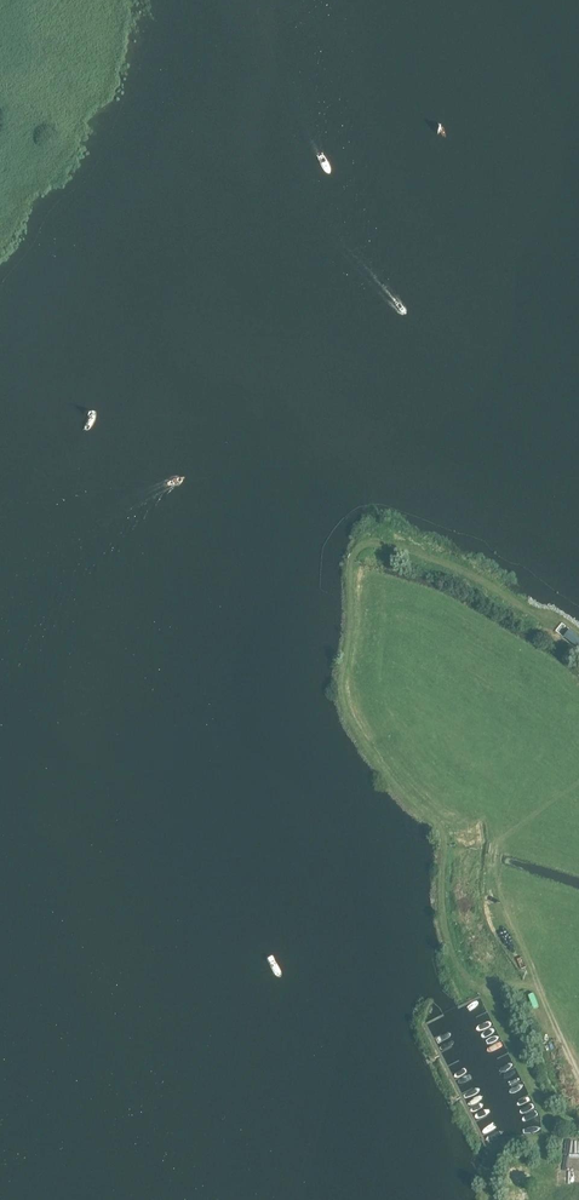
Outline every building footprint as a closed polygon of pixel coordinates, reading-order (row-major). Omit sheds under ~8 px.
[(570,629),(564,637),(578,648),(578,636),(570,629)] [(572,650),(562,642),(557,649),(567,657),(572,650)] [(530,1175),(508,1175),(508,1183),(530,1183),(530,1175)] [(555,1185),(555,1196),(578,1195),(578,1184),(555,1185)]
